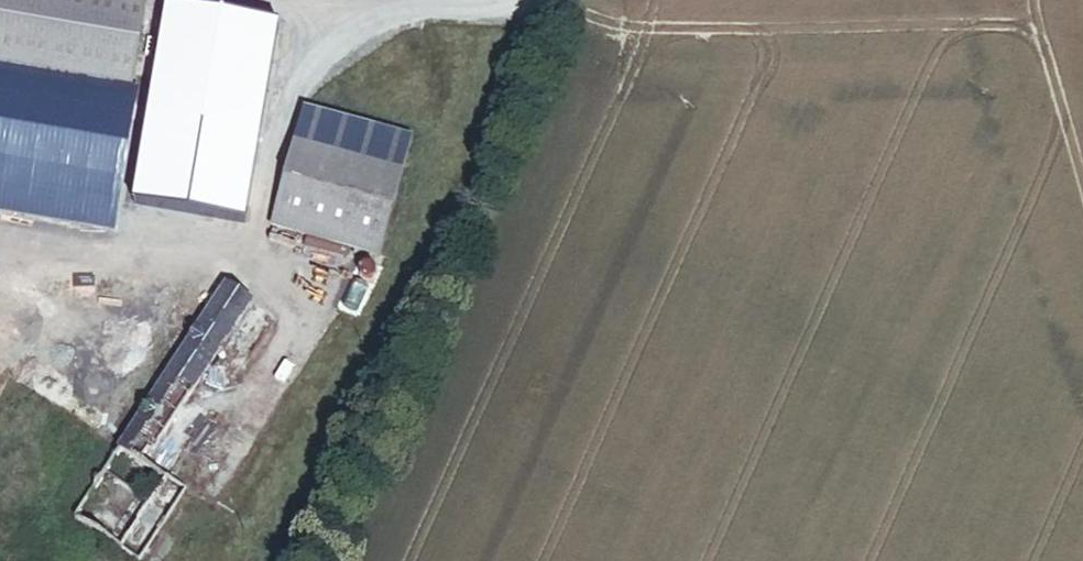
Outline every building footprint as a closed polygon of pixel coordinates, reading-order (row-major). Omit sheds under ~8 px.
[(104,218),(113,220),(137,85),(129,84),(145,0),(0,0),(0,199),(104,218)] [(257,135),(277,22),(167,2),(147,115),(257,135)] [(394,199),(401,160),(292,138),(285,177),(394,199)] [(285,177),(275,226),(384,247),(394,199),(285,177)] [(103,223),(104,218),(0,199),(0,204),(103,223)] [(194,396),(255,303),(230,287),(79,519),(126,550),(171,479),(216,411),(194,396)] [(277,317),(255,303),(194,396),(216,411),(277,317)] [(171,479),(126,550),(143,560),(145,560),(190,491),(171,479)]
